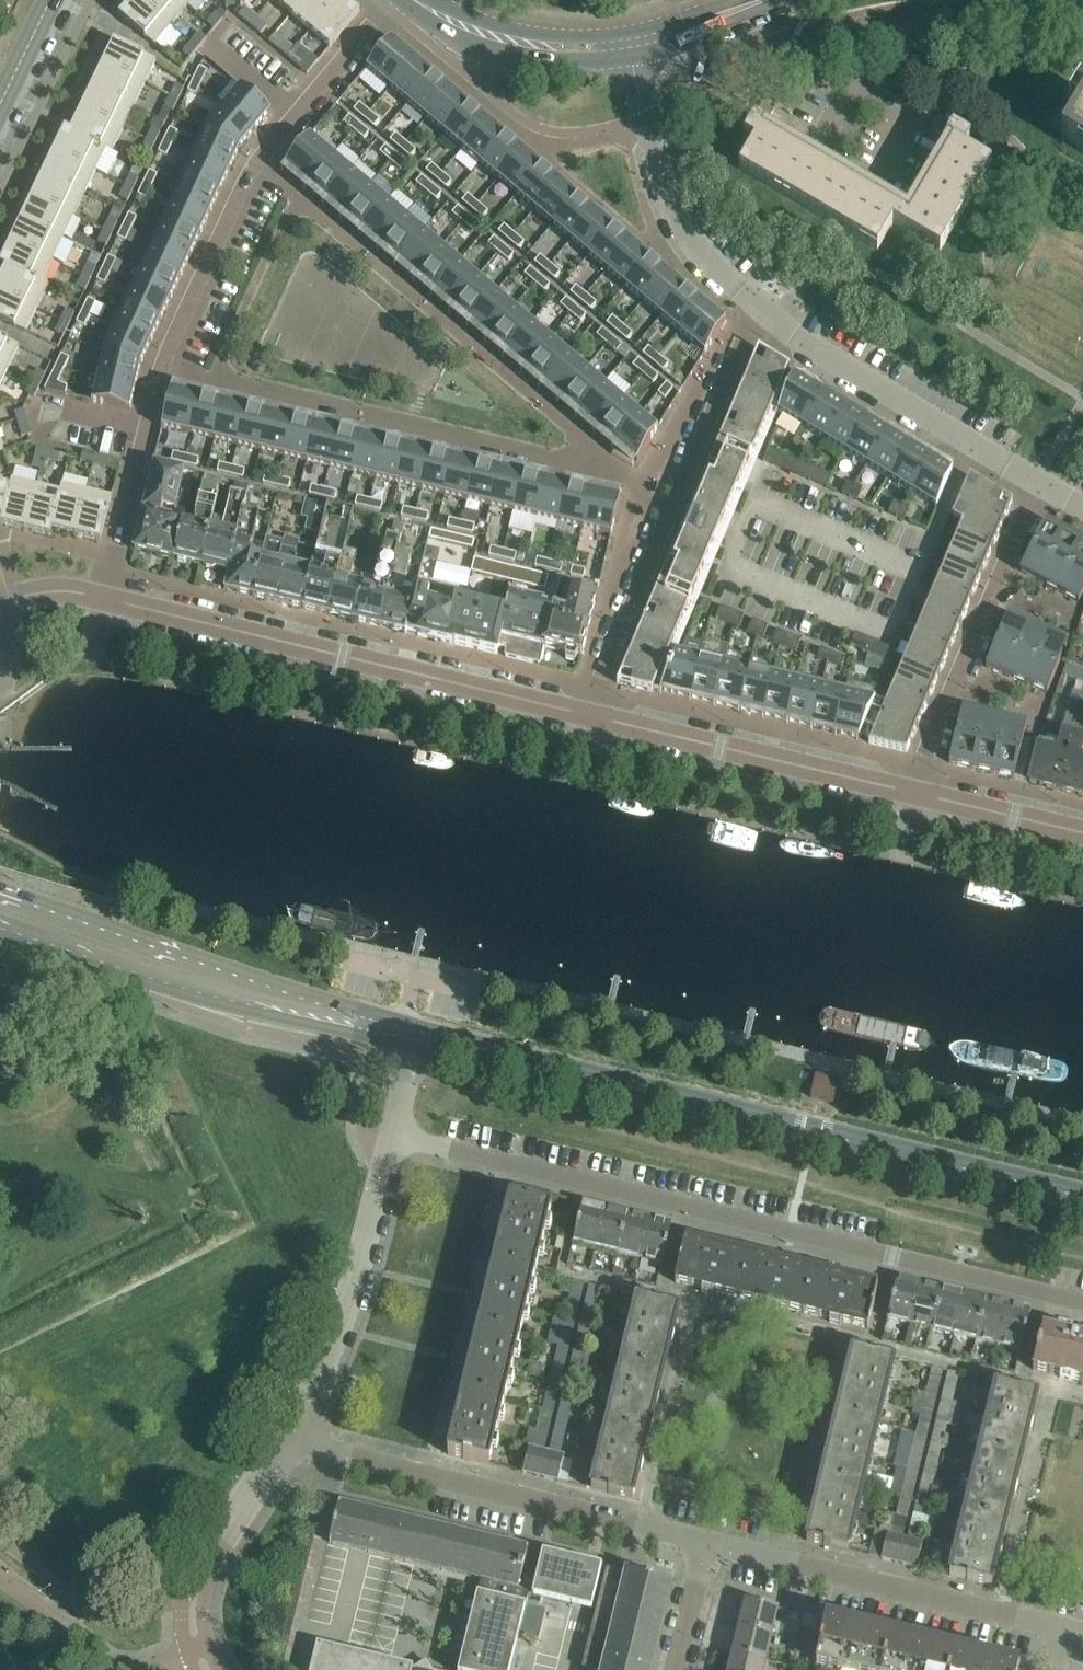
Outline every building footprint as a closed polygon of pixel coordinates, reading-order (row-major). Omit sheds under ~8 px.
[(155,45),(171,25),(141,0),(131,0),(119,15),(155,45)] [(187,6),(180,0),(141,0),(171,25),(187,6)] [(291,14),(303,0),(274,0),(291,14)] [(291,14),(310,31),(336,0),(303,0),(291,14)] [(346,0),(336,0),(310,31),(330,47),(360,11),(346,0)] [(238,16),(249,25),(256,17),(246,8),(238,16)] [(222,19),(215,14),(207,23),(214,29),(222,19)] [(267,26),(256,17),(249,25),(260,34),(267,26)] [(199,32),(191,42),(198,48),(206,38),(199,32)] [(367,68),(390,88),(415,58),(392,38),(367,68)] [(114,40),(103,63),(145,83),(156,61),(114,40)] [(277,48),(288,58),(295,49),(284,40),(277,48)] [(190,58),(198,48),(191,42),(183,52),(190,58)] [(299,44),(295,49),(288,58),(307,74),(318,61),(299,44)] [(433,73),(415,58),(390,88),(408,103),(433,73)] [(135,106),(145,83),(103,63),(93,85),(135,106)] [(200,67),(194,79),(202,83),(207,71),(200,67)] [(451,88),(433,73),(408,103),(426,118),(451,88)] [(194,79),(188,91),(196,95),(202,83),(194,79)] [(176,84),(171,95),(179,99),(184,88),(176,84)] [(124,128),(135,106),(93,85),(82,108),(124,128)] [(255,131),(271,112),(241,86),(225,105),(255,131)] [(1079,87),(1068,105),(1079,111),(1061,139),(1082,152),(1082,90),(1079,87)] [(469,104),(451,88),(426,118),(444,133),(469,104)] [(173,111),(179,99),(171,95),(165,107),(173,111)] [(359,103),(354,110),(364,119),(370,112),(359,103)] [(487,119),(469,104),(444,133),(462,149),(487,119)] [(207,128),(240,149),(255,131),(225,105),(207,128)] [(773,113),(761,106),(744,137),(754,142),(739,169),(877,250),(892,224),(939,251),(991,164),(965,149),(970,139),(940,121),(933,132),(951,143),(908,217),(762,131),(773,113)] [(82,108),(71,130),(71,131),(107,148),(107,149),(113,152),(124,128),(82,108)] [(364,119),(374,127),(380,120),(370,112),(364,119)] [(360,124),(349,115),(344,122),(354,131),(360,124)] [(462,149),(480,164),(505,134),(487,119),(462,149)] [(360,124),(354,131),(364,139),(370,132),(360,124)] [(65,127),(54,151),(96,171),(108,177),(119,155),(113,152),(107,149),(107,148),(71,131),(71,130),(65,127)] [(153,128),(147,139),(155,143),(161,132),(153,128)] [(170,128),(164,140),(172,144),(178,132),(170,128)] [(240,149),(207,128),(195,154),(230,170),(240,149)] [(400,149),(405,142),(395,134),(390,141),(400,149)] [(480,164),(498,179),(523,149),(505,134),(480,164)] [(308,184),(334,154),(310,135),(285,165),(308,184)] [(149,155),(155,143),(147,139),(142,152),(149,155)] [(164,140),(159,152),(166,156),(172,144),(164,140)] [(405,142),(400,149),(410,158),(416,151),(405,142)] [(396,154),(386,145),(380,152),(390,161),(396,154)] [(523,149),(498,179),(516,194),(542,165),(523,149)] [(54,151),(43,173),(85,193),(96,171),(54,151)] [(230,170),(195,154),(185,175),(220,192),(230,170)] [(326,199),(352,170),(334,154),(308,184),(326,199)] [(396,154),(390,161),(400,170),(406,163),(396,154)] [(426,171),(436,179),(442,173),(431,164),(426,171)] [(560,180),(542,165),(516,194),(534,210),(560,180)] [(326,199),(345,215),(370,185),(352,170),(326,199)] [(150,171),(144,183),(152,186),(158,174),(150,171)] [(74,216),(85,193),(43,173),(32,195),(74,216)] [(446,188),(452,181),(442,173),(436,179),(446,188)] [(131,174),(125,185),(133,189),(139,178),(131,174)] [(220,192),(185,175),(175,197),(210,213),(220,192)] [(432,185),(422,176),(416,183),(426,191),(432,185)] [(534,210),(552,225),(578,195),(560,180),(534,210)] [(144,183),(138,195),(146,198),(152,186),(144,183)] [(128,201),(133,189),(125,185),(120,197),(128,201)] [(370,185),(345,215),(363,230),(388,200),(370,185)] [(432,185),(426,191),(436,200),(442,193),(432,185)] [(472,210),(478,203),(467,194),(462,201),(472,210)] [(32,195),(22,218),(64,238),(74,216),(32,195)] [(596,210),(578,195),(552,225),(570,240),(596,210)] [(165,218),(200,235),(210,213),(175,197),(165,218)] [(381,245),(406,215),(388,200),(363,230),(381,245)] [(472,210),(482,218),(488,212),(478,203),(472,210)] [(468,215),(458,207),(452,213),(462,222),(468,215)] [(570,240),(588,255),(614,225),(596,210),(570,240)] [(129,213),(123,225),(131,229),(137,217),(129,213)] [(406,215),(381,245),(399,260),(424,231),(406,215)] [(468,215),(462,222),(473,231),(478,224),(468,215)] [(53,260),(64,238),(22,218),(11,240),(53,260)] [(110,218),(104,230),(112,234),(118,222),(110,218)] [(200,235),(165,218),(155,240),(191,256),(200,235)] [(123,225),(118,237),(126,241),(131,229),(123,225)] [(508,240),(514,234),(504,225),(498,232),(508,240)] [(588,255),(607,271),(632,241),(614,225),(588,255)] [(107,245),(112,234),(104,230),(99,242),(107,245)] [(417,276),(442,246),(424,231),(399,260),(417,276)] [(508,240),(518,249),(524,242),(514,234),(508,240)] [(498,252),(504,246),(494,237),(488,244),(498,252)] [(6,266),(42,283),(53,260),(11,240),(0,263),(0,264),(5,267),(6,266)] [(181,278),(191,256),(155,240),(145,261),(181,278)] [(650,256),(632,241),(607,271),(625,286),(650,256)] [(442,246),(417,276),(435,291),(460,261),(442,246)] [(504,246),(498,252),(509,261),(514,254),(504,246)] [(544,271),(550,264),(540,255),(534,262),(544,271)] [(109,256),(103,268),(111,272),(117,260),(109,256)] [(625,286),(643,301),(668,271),(650,256),(625,286)] [(181,278),(145,261),(135,283),(171,299),(181,278)] [(453,306),(478,276),(460,261),(435,291),(453,306)] [(88,263),(83,275),(91,278),(96,267),(88,263)] [(544,271),(555,279),(560,273),(550,264),(544,271)] [(42,283),(6,266),(5,267),(0,278),(0,292),(37,309),(48,285),(42,283)] [(103,268),(97,280),(105,284),(111,272),(103,268)] [(524,274),(535,283),(540,276),(530,268),(524,274)] [(686,287),(668,271),(643,301),(661,316),(686,287)] [(85,290),(91,278),(83,275),(77,287),(85,290)] [(453,306),(471,321),(496,291),(478,276),(453,306)] [(550,285),(540,276),(535,283),(545,292),(550,285)] [(171,299),(135,283),(126,304),(161,321),(171,299)] [(580,301),(586,294),(576,286),(570,293),(580,301)] [(661,316),(679,332),(704,302),(686,287),(661,316)] [(496,291),(471,321),(489,337),(514,307),(496,291)] [(37,309),(0,292),(0,320),(26,332),(37,309)] [(580,301),(591,310),(596,303),(586,294),(580,301)] [(560,305),(571,313),(576,307),(566,298),(560,305)] [(88,299),(82,310),(90,314),(96,302),(88,299)] [(704,302),(679,332),(705,353),(726,320),(704,302)] [(151,342),(161,321),(126,304),(116,326),(151,342)] [(514,307),(489,337),(507,352),(532,322),(514,307)] [(571,313),(581,322),(587,315),(576,307),(571,313)] [(67,308),(61,321),(69,325),(75,312),(67,308)] [(82,310),(77,322),(84,326),(90,314),(82,310)] [(622,325),(612,316),(606,323),(617,332),(622,325)] [(64,335),(69,325),(61,321),(56,332),(64,335)] [(532,322),(507,352),(525,367),(550,337),(532,322)] [(627,340),(633,334),(622,325),(617,332),(627,340)] [(151,342),(116,326),(104,351),(141,364),(151,342)] [(597,335),(607,344),(613,337),(602,328),(597,335)] [(8,369),(19,346),(0,337),(0,365),(8,369)] [(550,337),(525,367),(543,382),(568,352),(550,337)] [(613,337),(607,344),(617,352),(623,346),(613,337)] [(658,355),(648,347),(642,354),(653,362),(658,355)] [(141,364),(104,351),(98,377),(136,386),(141,364)] [(568,352),(543,382),(561,398),(587,368),(568,352)] [(62,354),(56,366),(64,370),(69,358),(62,354)] [(617,683),(653,691),(654,687),(662,669),(668,672),(668,671),(672,673),(675,667),(671,666),(678,651),(671,649),(724,524),(727,514),(772,408),(780,391),(790,366),(768,354),(763,365),(753,361),(694,500),(698,502),(694,511),(685,533),(681,532),(617,683)] [(669,364),(658,355),(653,362),(663,371),(669,364)] [(649,368),(638,359),(633,366),(643,374),(649,368)] [(45,389),(45,390),(66,395),(67,387),(58,383),(64,370),(56,366),(45,389)] [(579,413),(605,383),(587,368),(561,398),(579,413)] [(649,368),(643,374),(653,383),(659,376),(649,368)] [(37,369),(32,381),(40,384),(45,373),(37,369)] [(778,412),(804,427),(825,392),(794,374),(786,393),(780,391),(772,408),(778,412)] [(92,401),(130,410),(136,386),(98,377),(92,401)] [(34,396),(40,384),(32,381),(26,392),(34,396)] [(605,383),(579,413),(597,428),(623,398),(605,383)] [(665,399),(674,389),(667,383),(658,393),(665,399)] [(202,396),(171,389),(162,427),(192,434),(202,396)] [(846,405),(825,392),(804,427),(825,440),(846,405)] [(215,440),(224,402),(202,396),(192,434),(215,440)] [(615,443),(641,413),(623,398),(597,428),(615,443)] [(224,402),(215,440),(238,445),(247,407),(224,402)] [(825,440),(846,453),(867,418),(846,405),(825,440)] [(247,407),(238,445),(261,451),(270,413),(247,407)] [(15,411),(18,420),(19,423),(27,421),(23,409),(15,411)] [(293,418),(270,413),(261,451),(284,457),(293,418)] [(658,428),(641,413),(615,443),(637,461),(658,428)] [(293,418),(284,457),(307,462),(317,424),(293,418)] [(846,453),(868,466),(889,431),(867,418),(846,453)] [(31,433),(27,421),(19,423),(23,436),(31,433)] [(317,424),(307,462),(330,468),(340,430),(317,424)] [(362,435),(340,430),(330,468),(353,473),(362,435)] [(910,444),(889,431),(868,466),(889,479),(910,444)] [(362,435),(353,473),(376,479),(385,441),(362,435)] [(408,446),(385,441),(376,479),(399,484),(408,446)] [(889,479),(910,492),(932,457),(910,444),(889,479)] [(408,446),(399,484),(422,490),(431,452),(408,446)] [(35,456),(42,458),(47,459),(49,451),(37,448),(35,456)] [(772,464),(777,452),(768,448),(763,460),(772,464)] [(62,454),(49,451),(47,459),(60,462),(62,454)] [(81,461),(93,464),(95,455),(83,452),(81,461)] [(184,464),(186,455),(173,452),(171,461),(184,464)] [(431,452),(422,490),(445,495),(454,457),(431,452)] [(777,452),(772,464),(780,467),(785,455),(777,452)] [(108,458),(95,455),(93,464),(106,467),(108,458)] [(186,455),(184,464),(197,467),(199,458),(186,455)] [(787,471),(792,459),(785,455),(780,467),(787,471)] [(454,457),(445,495),(468,501),(477,463),(454,457)] [(952,470),(932,457),(910,492),(937,508),(952,470)] [(787,471),(795,474),(800,462),(792,459),(787,471)] [(795,474),(803,477),(808,465),(800,462),(795,474)] [(230,475),(232,466),(220,463),(217,471),(230,475)] [(491,506),(500,468),(477,463),(468,501),(491,506)] [(149,487),(179,494),(185,471),(154,464),(149,487)] [(815,468),(808,465),(803,477),(810,480),(815,468)] [(245,469),(232,466),(230,475),(243,478),(245,469)] [(500,468),(491,506),(514,512),(523,474),(500,468)] [(810,480),(818,484),(823,471),(815,468),(810,480)] [(831,475),(823,471),(818,484),(826,487),(831,475)] [(276,486),(278,477),(266,474),(263,483),(276,486)] [(514,512),(510,529),(533,534),(537,517),(546,479),(523,474),(514,512)] [(957,504),(1003,524),(1008,510),(999,506),(1003,496),(970,475),(957,504)] [(276,486),(289,489),(291,480),(278,477),(276,486)] [(12,478),(9,491),(1,520),(1,523),(26,529),(37,484),(12,478)] [(9,491),(3,489),(0,479),(0,520),(1,520),(9,491)] [(546,479),(537,517),(560,523),(569,485),(546,479)] [(850,497),(855,485),(847,482),(842,494),(850,497)] [(61,490),(52,529),(53,529),(77,535),(87,489),(62,483),(60,490),(61,490)] [(61,490),(60,490),(37,484),(26,529),(51,535),(53,529),(52,529),(61,490)] [(322,497),(324,488),(312,485),(309,494),(322,497)] [(592,490),(569,485),(560,523),(583,528),(592,490)] [(863,488),(855,485),(850,497),(858,500),(863,488)] [(176,508),(179,494),(149,487),(143,511),(161,515),(163,504),(176,508)] [(324,488),(322,497),(335,500),(337,491),(324,488)] [(112,495),(87,489),(77,535),(101,541),(112,495)] [(210,529),(218,492),(203,489),(194,525),(184,523),(175,559),(201,565),(210,529)] [(592,490),(583,528),(612,535),(621,497),(592,490)] [(229,572),(243,513),(246,499),(231,496),(222,532),(210,529),(201,565),(229,572)] [(368,508),(370,499),(358,496),(355,505),(368,508)] [(370,499),(368,508),(381,511),(383,502),(370,499)] [(307,500),(303,517),(309,519),(307,529),(321,533),(325,517),(328,505),(307,500)] [(896,517),(901,504),(893,501),(888,513),(896,517)] [(901,504),(896,517),(904,520),(909,508),(901,504)] [(957,534),(992,549),(1003,524),(957,504),(952,517),(962,523),(958,533),(957,534)] [(414,519),(416,510),(404,507),(401,516),(414,519)] [(344,509),(341,521),(350,523),(353,511),(344,509)] [(414,519),(427,522),(429,513),(416,510),(414,519)] [(143,511),(134,549),(184,523),(184,520),(161,515),(143,511)] [(243,513),(229,572),(226,584),(238,587),(237,592),(252,595),(263,550),(251,548),(259,517),(243,513)] [(318,549),(304,608),(329,614),(343,555),(346,541),(350,523),(341,521),(325,517),(321,533),(318,549)] [(460,530),(462,521),(449,518),(447,527),(460,530)] [(460,530),(473,533),(475,525),(462,521),(460,530)] [(1066,531),(1060,528),(1047,521),(1033,546),(1053,556),(1066,531)] [(175,559),(184,523),(134,549),(175,559)] [(947,558),(946,560),(981,574),(992,549),(957,534),(958,533),(945,527),(942,535),(954,541),(947,558)] [(432,529),(430,538),(444,542),(446,533),(432,529)] [(588,552),(604,556),(609,535),(593,531),(588,552)] [(1082,546),(1082,540),(1066,531),(1053,556),(1072,566),(1082,546)] [(362,583),(353,620),(406,632),(414,595),(403,593),(412,553),(411,553),(413,547),(400,544),(402,536),(387,533),(384,546),(375,586),(362,583)] [(446,533),(444,542),(458,545),(461,536),(446,533)] [(461,536),(458,545),(473,549),(475,540),(461,536)] [(263,550),(252,595),(304,608),(318,549),(299,545),(300,540),(286,537),(285,541),(266,537),(263,550)] [(1039,581),(1053,556),(1033,546),(1020,571),(1039,581)] [(1082,572),(1082,546),(1072,566),(1082,572)] [(489,555),(502,559),(504,550),(491,547),(489,555)] [(517,553),(504,550),(502,559),(515,562),(517,553)] [(343,555),(329,614),(353,620),(362,583),(366,566),(355,563),(357,554),(348,552),(347,555),(343,555)] [(936,584),(936,585),(971,600),(981,574),(946,560),(947,558),(934,553),(931,561),(944,566),(936,584)] [(1059,592),(1072,566),(1053,556),(1039,581),(1059,592)] [(475,558),(471,572),(480,574),(483,560),(475,558)] [(535,567),(548,570),(551,561),(537,558),(535,567)] [(483,560),(480,574),(488,576),(491,562),(483,560)] [(548,570),(561,573),(563,564),(551,561),(548,570)] [(491,562),(488,576),(496,578),(500,564),(491,562)] [(500,564),(496,578),(504,580),(508,566),(500,564)] [(508,566),(504,580),(513,582),(516,568),(508,566)] [(1082,593),(1082,572),(1072,566),(1059,592),(1078,602),(1082,593)] [(575,567),(573,576),(586,579),(588,570),(575,567)] [(516,568),(513,582),(521,584),(524,570),(518,568),(516,568)] [(524,570),(521,584),(529,586),(532,572),(524,570)] [(532,572),(529,586),(537,588),(540,574),(532,572)] [(540,574),(537,588),(546,590),(549,576),(540,574)] [(554,605),(551,618),(589,626),(598,587),(561,578),(560,579),(558,589),(566,591),(564,600),(556,598),(554,605)] [(960,625),(971,600),(936,585),(936,584),(924,578),(921,586),(933,591),(926,609),(925,610),(960,625)] [(414,595),(406,632),(407,632),(418,635),(453,643),(454,643),(464,602),(465,602),(466,596),(430,587),(429,592),(416,589),(414,595)] [(507,612),(498,647),(499,647),(507,649),(505,656),(541,664),(544,647),(551,618),(554,605),(545,602),(511,594),(506,612),(507,612)] [(703,599),(698,611),(706,614),(711,602),(703,599)] [(464,602),(454,643),(497,654),(499,647),(498,647),(507,612),(506,612),(465,602),(464,602)] [(914,636),(949,651),(960,625),(925,610),(926,609),(913,604),(910,611),(922,617),(915,634),(914,636)] [(723,621),(728,609),(721,606),(716,618),(723,621)] [(731,625),(736,612),(728,609),(723,621),(731,625)] [(744,616),(736,612),(731,625),(739,628),(744,616)] [(1008,614),(997,640),(1017,649),(1028,623),(1008,614)] [(551,618),(544,647),(566,652),(566,659),(575,661),(578,655),(582,656),(587,635),(589,626),(551,618)] [(747,631),(755,635),(760,623),(753,619),(747,631)] [(768,626),(760,623),(755,635),(763,638),(768,626)] [(1028,623),(1017,649),(1038,658),(1049,631),(1028,623)] [(914,636),(915,634),(902,629),(899,637),(912,642),(903,661),(939,676),(949,651),(914,636)] [(778,630),(773,642),(780,645),(785,633),(778,630)] [(1049,631),(1038,658),(1058,666),(1069,640),(1049,631)] [(780,645),(788,648),(793,636),(785,633),(780,645)] [(850,645),(858,648),(863,636),(855,633),(850,645)] [(793,636),(788,648),(796,652),(801,640),(793,636)] [(870,640),(863,636),(858,648),(865,652),(870,640)] [(865,652),(873,655),(878,643),(870,640),(865,652)] [(997,640),(986,667),(1006,675),(1017,649),(997,640)] [(886,646),(878,643),(873,655),(881,658),(886,646)] [(886,646),(881,658),(890,662),(895,650),(886,646)] [(668,671),(668,672),(661,689),(691,696),(701,652),(683,647),(681,652),(678,651),(671,666),(675,667),(672,673),(668,671)] [(1074,657),(1080,660),(1082,654),(1082,650),(1078,647),(1074,657)] [(818,656),(829,661),(833,653),(821,648),(818,656)] [(1017,649),(1006,675),(1027,684),(1038,658),(1017,649)] [(701,652),(691,696),(715,702),(726,657),(701,652)] [(845,658),(833,653),(829,661),(841,666),(845,658)] [(715,702),(739,708),(750,663),(726,657),(715,702)] [(1038,658),(1027,684),(1047,692),(1058,666),(1038,658)] [(903,661),(893,687),(928,702),(939,676),(903,661)] [(739,708),(764,714),(774,669),(750,663),(739,708)] [(1065,668),(1062,678),(1082,687),(1082,675),(1065,668)] [(799,675),(774,669),(764,714),(788,719),(799,675)] [(788,719),(812,725),(823,681),(799,675),(788,719)] [(846,686),(823,681),(812,725),(836,731),(847,686),(846,686)] [(847,686),(836,731),(859,737),(864,725),(871,708),(875,699),(879,689),(848,681),(846,686),(847,686)] [(917,727),(928,702),(893,687),(887,701),(875,699),(871,708),(917,727)] [(1039,743),(1029,782),(1040,785),(1040,786),(1060,790),(1078,716),(1082,699),(1082,694),(1072,691),(1061,733),(1064,734),(1060,748),(1039,743)] [(963,707),(956,735),(978,740),(984,713),(968,709),(963,707)] [(917,727),(871,708),(864,725),(875,729),(871,739),(869,743),(907,752),(917,727)] [(984,713),(978,740),(999,745),(1006,718),(984,713)] [(1078,716),(1060,790),(1080,795),(1080,794),(1082,795),(1082,754),(1079,753),(1082,737),(1082,718),(1078,716)] [(1006,718),(999,745),(1020,750),(1023,738),(1027,723),(1006,718)] [(956,735),(949,763),(971,768),(978,740),(956,735)] [(978,740),(971,768),(992,773),(999,745),(978,740)] [(999,745),(992,773),(1014,778),(1020,750),(999,745)] [(375,893),(369,919),(497,950),(503,924),(375,893)] [(524,929),(517,955),(645,986),(651,960),(524,929)] [(674,965),(668,990),(796,1021),(802,995),(674,965)] [(820,1007),(816,1027),(930,1055),(935,1035),(820,1007)] [(957,1035),(951,1059),(1071,1088),(1076,1065),(957,1035)] [(810,1095),(810,1096),(811,1096),(811,1097),(811,1098),(812,1098),(831,1102),(832,1102),(833,1102),(834,1102),(834,1101),(839,1079),(816,1074),(810,1095)] [(552,1208),(510,1198),(504,1224),(502,1224),(499,1235),(501,1235),(495,1262),(536,1272),(552,1208)] [(573,1243),(595,1248),(605,1207),(583,1201),(573,1243)] [(605,1207),(595,1248),(618,1254),(628,1212),(605,1207)] [(618,1254),(640,1259),(650,1218),(628,1212),(618,1254)] [(672,1223),(650,1218),(640,1259),(662,1264),(672,1223)] [(717,1248),(685,1240),(675,1282),(702,1288),(702,1290),(707,1292),(717,1248)] [(740,1297),(745,1277),(750,1256),(717,1248),(707,1292),(713,1293),(713,1291),(740,1297)] [(782,1263),(750,1256),(745,1277),(740,1297),(766,1304),(765,1306),(771,1307),(782,1263)] [(536,1272),(495,1262),(488,1288),(486,1288),(484,1299),(485,1299),(479,1326),(521,1336),(536,1272)] [(804,1313),(809,1292),(814,1271),(782,1263),(771,1307),(777,1308),(777,1306),(804,1313)] [(829,1321),(836,1323),(846,1279),(814,1271),(809,1292),(804,1313),(830,1319),(829,1321)] [(898,1277),(894,1290),(888,1318),(910,1323),(920,1282),(898,1277)] [(841,1322),(868,1328),(878,1287),(846,1279),(836,1323),(841,1324),(841,1322)] [(574,1280),(572,1288),(583,1290),(584,1283),(574,1280)] [(905,1343),(905,1346),(911,1347),(911,1345),(916,1325),(932,1329),(942,1288),(920,1282),(910,1323),(905,1343)] [(598,1294),(600,1287),(589,1284),(588,1291),(598,1294)] [(583,1290),(572,1288),(570,1294),(581,1296),(583,1290)] [(932,1329),(954,1334),(964,1293),(942,1288),(932,1329)] [(597,1300),(598,1294),(588,1291),(586,1298),(597,1300)] [(954,1334),(977,1339),(986,1298),(964,1293),(954,1334)] [(570,1294),(569,1300),(579,1303),(581,1296),(570,1294)] [(673,1333),(680,1306),(638,1296),(622,1360),(664,1370),(671,1344),(672,1344),(675,1333),(673,1333)] [(595,1307),(597,1300),(586,1298),(585,1304),(595,1307)] [(977,1339),(999,1345),(1009,1304),(986,1298),(977,1339)] [(579,1303),(569,1300),(567,1306),(578,1309),(579,1303)] [(594,1313),(595,1307),(585,1304),(583,1310),(594,1313)] [(999,1345),(1021,1350),(1031,1309),(1009,1304),(999,1345)] [(567,1306),(566,1312),(577,1315),(578,1309),(567,1306)] [(592,1319),(594,1313),(583,1310),(582,1316),(592,1319)] [(577,1315),(566,1312),(565,1318),(575,1320),(577,1315)] [(591,1324),(592,1319),(582,1316),(580,1322),(591,1324)] [(565,1318),(563,1325),(574,1327),(575,1320),(565,1318)] [(589,1331),(591,1324),(580,1322),(579,1329),(589,1331)] [(1043,1327),(1033,1369),(1060,1375),(1060,1377),(1072,1380),(1072,1378),(1082,1381),(1082,1332),(1082,1336),(1070,1334),(1072,1327),(1059,1324),(1057,1331),(1043,1327)] [(563,1325),(561,1332),(572,1335),(574,1327),(563,1325)] [(521,1336),(479,1326),(473,1352),(471,1352),(468,1363),(470,1363),(464,1390),(506,1400),(521,1336)] [(588,1337),(589,1331),(579,1329),(577,1334),(588,1337)] [(548,1343),(558,1345),(559,1343),(560,1337),(561,1332),(551,1330),(548,1343)] [(586,1344),(588,1337),(577,1334),(576,1341),(586,1344)] [(571,1340),(560,1337),(559,1343),(569,1345),(571,1340)] [(585,1349),(586,1344),(576,1341),(574,1347),(585,1349)] [(568,1351),(557,1348),(556,1355),(566,1358),(568,1351)] [(879,1422),(895,1358),(853,1348),(847,1375),(845,1374),(842,1385),(844,1386),(838,1412),(879,1422)] [(582,1362),(584,1355),(573,1352),(571,1359),(582,1362)] [(556,1355),(554,1361),(565,1363),(566,1358),(556,1355)] [(581,1367),(582,1362),(571,1359),(570,1365),(581,1367)] [(664,1370),(622,1360),(607,1424),(649,1434),(655,1408),(657,1408),(660,1397),(658,1397),(664,1370)] [(565,1363),(554,1361),(553,1367),(563,1370),(565,1363)] [(546,1366),(530,1362),(527,1376),(543,1380),(546,1366)] [(579,1374),(581,1367),(570,1365),(568,1371),(579,1374)] [(553,1367),(551,1374),(562,1376),(563,1370),(553,1367)] [(942,1375),(943,1370),(933,1367),(931,1373),(942,1375)] [(577,1380),(579,1374),(568,1371),(567,1377),(577,1380)] [(931,1373),(930,1379),(940,1382),(942,1375),(931,1373)] [(562,1376),(551,1374),(550,1380),(560,1382),(562,1376)] [(567,1377),(565,1384),(576,1386),(577,1380),(567,1377)] [(947,1377),(946,1383),(956,1386),(957,1379),(947,1377)] [(940,1382),(930,1379),(928,1385),(939,1388),(940,1382)] [(550,1380),(548,1386),(559,1388),(560,1382),(550,1380)] [(996,1382),(981,1447),(1023,1457),(1029,1430),(1031,1431),(1034,1420),(1032,1419),(1038,1393),(996,1382)] [(946,1383),(944,1389),(954,1392),(956,1386),(946,1383)] [(576,1386),(565,1384),(564,1390),(575,1392),(576,1386)] [(928,1385),(927,1391),(938,1394),(939,1388),(928,1385)] [(559,1388),(548,1386),(547,1393),(557,1395),(559,1388)] [(944,1389),(943,1395),(953,1398),(954,1392),(944,1389)] [(506,1400),(464,1390),(457,1416),(456,1416),(453,1427),(455,1427),(448,1454),(490,1464),(506,1400)] [(573,1399),(575,1392),(564,1390),(562,1396),(569,1398),(573,1399)] [(547,1393),(545,1399),(556,1401),(557,1395),(547,1393)] [(573,1399),(569,1398),(562,1396),(561,1403),(571,1405),(573,1399)] [(926,1397),(924,1403),(935,1406),(936,1399),(926,1397)] [(554,1407),(556,1401),(545,1399),(544,1405),(554,1407)] [(942,1401),(940,1407),(950,1409),(951,1403),(942,1401)] [(952,1401),(951,1403),(950,1409),(948,1417),(947,1423),(946,1423),(955,1425),(960,1403),(952,1401)] [(570,1411),(571,1405),(561,1403),(559,1408),(570,1411)] [(935,1406),(924,1403),(922,1411),(933,1413),(935,1406)] [(544,1405),(542,1411),(553,1414),(554,1407),(544,1405)] [(940,1407),(938,1415),(948,1417),(950,1409),(940,1407)] [(568,1417),(570,1411),(559,1408),(558,1415),(568,1417)] [(553,1414),(542,1411),(541,1417),(551,1420),(553,1414)] [(922,1411),(921,1416),(932,1419),(933,1413),(922,1411)] [(829,1450),(822,1476),(864,1486),(879,1422),(838,1412),(831,1439),(829,1438),(827,1449),(829,1450)] [(567,1423),(568,1417),(558,1415),(556,1421),(567,1423)] [(938,1415),(937,1420),(947,1423),(948,1417),(938,1415)] [(921,1416),(921,1417),(919,1423),(930,1425),(932,1419),(921,1416)] [(541,1417),(539,1423),(550,1426),(551,1420),(541,1417)] [(937,1420),(935,1427),(945,1429),(946,1423),(947,1423),(937,1420)] [(565,1430),(567,1423),(556,1421),(555,1427),(565,1430)] [(550,1426),(539,1423),(538,1429),(538,1430),(548,1432),(550,1426)] [(919,1423),(918,1428),(929,1431),(930,1425),(919,1423)] [(649,1434),(607,1424),(591,1488),(633,1499),(640,1472),(642,1472),(644,1461),(642,1460),(649,1434)] [(526,1440),(535,1442),(536,1436),(538,1430),(538,1429),(529,1427),(526,1440)] [(564,1436),(565,1430),(555,1427),(553,1434),(564,1436)] [(929,1431),(918,1428),(917,1432),(917,1434),(927,1437),(929,1431)] [(538,1430),(536,1436),(547,1439),(548,1432),(538,1430)] [(910,1430),(907,1442),(915,1444),(915,1441),(917,1434),(917,1432),(910,1430)] [(934,1432),(933,1438),(942,1441),(944,1435),(934,1432)] [(562,1443),(564,1436),(553,1434),(552,1440),(562,1443)] [(917,1434),(915,1441),(926,1444),(927,1437),(917,1434)] [(547,1439),(536,1436),(535,1442),(545,1445),(547,1439)] [(578,1445),(580,1438),(570,1436),(568,1443),(578,1445)] [(933,1438),(931,1445),(941,1447),(942,1441),(933,1438)] [(561,1449),(562,1443),(552,1440),(550,1446),(561,1449)] [(915,1441),(915,1444),(914,1447),(924,1449),(926,1444),(915,1441)] [(535,1442),(533,1449),(544,1451),(545,1445),(535,1442)] [(931,1445),(930,1451),(939,1453),(941,1447),(931,1445)] [(559,1455),(561,1449),(550,1446),(549,1452),(559,1455)] [(914,1447),(912,1453),(923,1456),(924,1449),(914,1447)] [(981,1447),(965,1511),(1007,1521),(1014,1494),(1015,1495),(1018,1484),(1016,1483),(1023,1457),(981,1447)] [(529,1448),(523,1473),(538,1476),(544,1451),(533,1449),(529,1448)] [(930,1451),(928,1457),(938,1459),(939,1453),(930,1451)] [(940,1464),(950,1466),(953,1454),(943,1451),(940,1464)] [(564,1456),(559,1455),(549,1452),(543,1477),(558,1481),(564,1456)] [(923,1456),(912,1453),(911,1460),(921,1462),(923,1456)] [(928,1457),(927,1463),(936,1466),(938,1459),(928,1457)] [(564,1459),(558,1481),(568,1483),(573,1461),(564,1459)] [(920,1468),(909,1465),(908,1469),(908,1471),(918,1474),(920,1468)] [(905,1484),(906,1478),(908,1471),(908,1469),(898,1466),(891,1493),(902,1495),(903,1490),(905,1484)] [(925,1469),(924,1475),(933,1477),(935,1471),(925,1469)] [(908,1471),(906,1478),(917,1481),(918,1474),(908,1471)] [(924,1475),(922,1482),(932,1485),(933,1477),(924,1475)] [(848,1551),(864,1486),(822,1476),(816,1502),(814,1502),(811,1513),(813,1514),(807,1541),(848,1551)] [(917,1481),(906,1478),(905,1484),(915,1487),(917,1481)] [(922,1482),(921,1488),(930,1490),(932,1485),(922,1482)] [(905,1484),(903,1490),(914,1493),(915,1487),(905,1484)] [(921,1488),(919,1495),(929,1497),(930,1490),(921,1488)] [(914,1493),(903,1490),(902,1495),(902,1497),(912,1500),(914,1493)] [(919,1495),(918,1501),(927,1503),(929,1497),(919,1495)] [(902,1497),(900,1503),(911,1506),(912,1500),(902,1497)] [(918,1501),(916,1507),(926,1509),(927,1503),(918,1501)] [(460,1669),(514,1669),(532,1596),(592,1610),(602,1566),(529,1548),(339,1502),(330,1542),(482,1578),(460,1669)] [(911,1506),(900,1503),(899,1509),(909,1512),(911,1506)] [(916,1507),(915,1513),(924,1515),(926,1509),(916,1507)] [(899,1509),(897,1516),(908,1518),(909,1512),(899,1509)] [(1001,1547),(1007,1521),(965,1511),(950,1575),(992,1585),(998,1558),(1000,1559),(1003,1547),(1001,1547)] [(915,1513),(913,1519),(923,1522),(924,1515),(915,1513)] [(908,1518),(897,1516),(896,1522),(906,1525),(908,1518)] [(913,1519),(912,1526),(921,1528),(923,1522),(913,1519)] [(896,1522),(894,1528),(905,1531),(906,1525),(896,1522)] [(910,1532),(920,1534),(921,1528),(912,1526),(910,1532)] [(894,1528),(893,1535),(903,1538),(905,1531),(894,1528)] [(918,1541),(920,1534),(910,1532),(908,1539),(918,1541)] [(882,1559),(881,1559),(897,1563),(900,1563),(906,1539),(903,1538),(893,1535),(887,1534),(882,1559)] [(906,1539),(900,1563),(902,1564),(917,1567),(922,1542),(918,1541),(908,1539),(906,1539)] [(674,1582),(627,1571),(626,1572),(607,1568),(583,1668),(589,1669),(652,1669),(674,1582)] [(746,1600),(740,1626),(772,1634),(778,1608),(746,1600)] [(826,1619),(816,1660),(859,1669),(882,1669),(890,1635),(865,1629),(866,1625),(854,1622),(853,1626),(826,1619)] [(766,1659),(772,1634),(740,1626),(734,1652),(766,1659)] [(798,1640),(811,1643),(814,1632),(801,1629),(798,1640)] [(954,1650),(928,1644),(929,1640),(918,1637),(917,1641),(890,1635),(882,1669),(949,1669),(954,1650)] [(796,1651),(808,1655),(811,1643),(798,1640),(796,1651)] [(414,1668),(333,1649),(318,1645),(312,1669),(413,1669),(414,1668)] [(1019,1666),(992,1659),(993,1656),(981,1653),(980,1656),(954,1650),(949,1669),(1018,1669),(1019,1666)] [(729,1669),(763,1669),(766,1659),(734,1652),(729,1669)] [(435,1669),(429,1661),(418,1669),(414,1668),(413,1669),(439,1669),(435,1669)]
